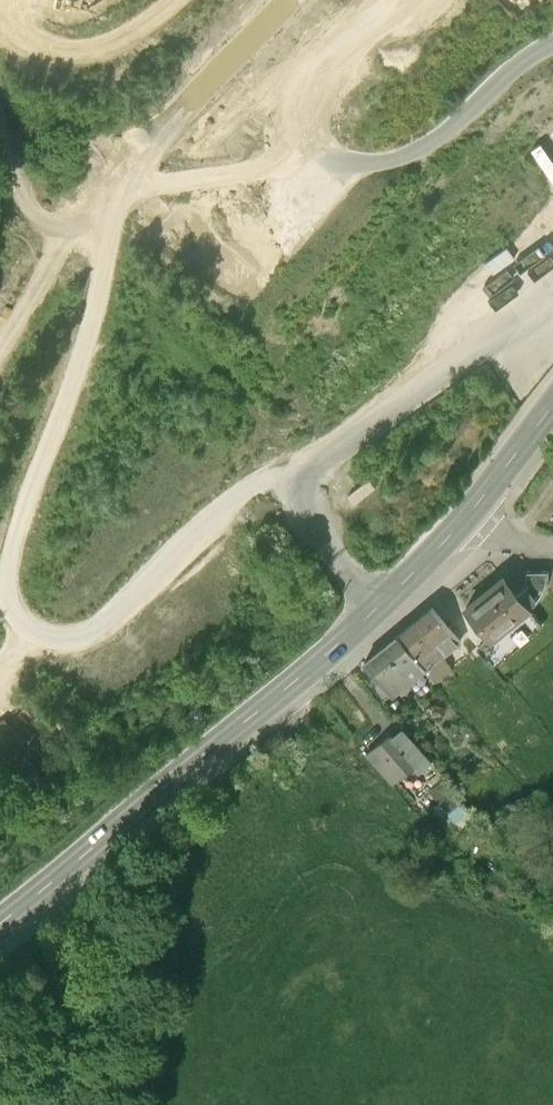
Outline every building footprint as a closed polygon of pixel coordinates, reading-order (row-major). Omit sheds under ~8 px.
[(547,575),(528,574),(526,582),(524,585),(522,589),(518,593),(514,596),(528,613),(536,605),(542,596),(546,585),(547,575)] [(502,581),(465,612),(490,642),(491,643),(519,620),(528,613),(514,596),(502,581)] [(431,611),(397,639),(424,672),(435,686),(447,676),(452,672),(441,659),(459,645),(431,611)] [(519,620),(491,643),(490,642),(478,651),(493,669),(541,629),(531,617),(523,624),(519,620)] [(424,672),(397,639),(365,665),(374,677),(392,698),(424,672)] [(407,732),(367,757),(390,793),(430,768),(407,732)] [(450,797),(441,786),(429,796),(448,820),(460,809),(450,797)]
